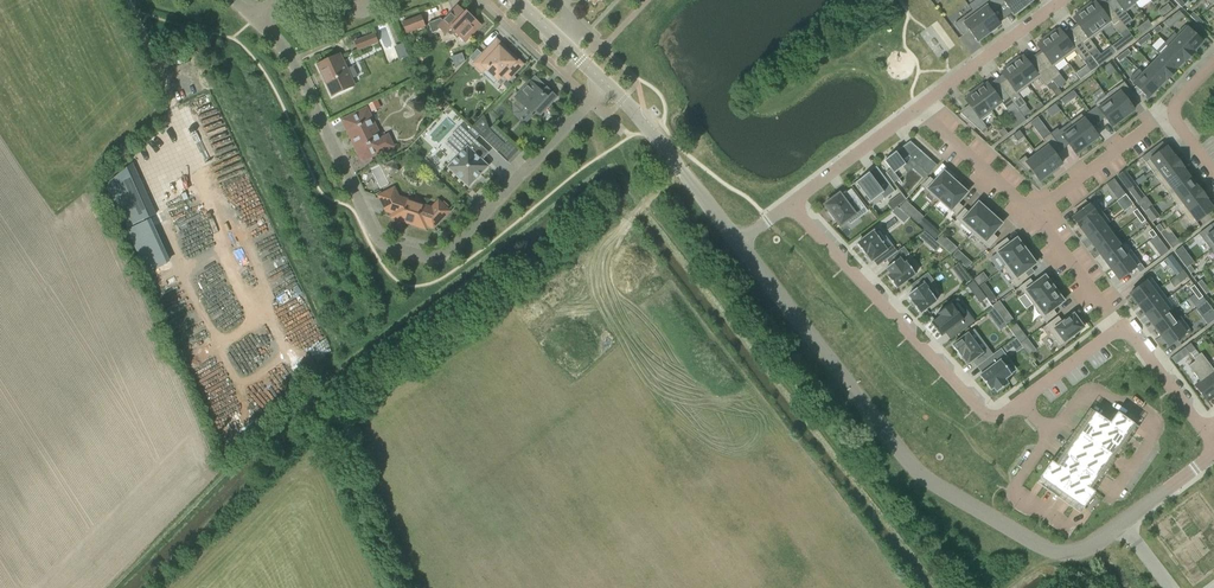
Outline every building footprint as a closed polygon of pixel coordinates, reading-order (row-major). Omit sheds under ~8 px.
[(1000,25),(993,15),(999,10),(992,0),(981,0),(983,3),(972,11),(988,33),(1000,25)] [(1006,5),(1013,15),(1025,6),(1020,0),(992,0),(999,10),(1006,5)] [(1107,4),(1124,27),(1132,21),(1124,11),(1135,3),(1133,0),(1112,0),(1107,4)] [(1180,0),(1179,0),(1176,3),(1181,8),(1185,5),(1180,0)] [(1095,2),(1092,5),(1091,4),(1083,9),(1100,32),(1111,24),(1119,35),(1126,30),(1124,27),(1107,4),(1100,9),(1095,2)] [(1162,17),(1174,9),(1170,4),(1159,11),(1162,17)] [(466,13),(458,6),(444,21),(441,19),(429,23),(433,35),(438,31),(440,29),(446,34),(452,29),(464,40),(479,24),(467,12),(466,13)] [(1083,9),(1076,15),(1076,16),(1073,19),(1078,26),(1071,31),(1089,53),(1096,48),(1090,40),(1100,32),(1083,9)] [(969,31),(977,42),(988,33),(972,11),(954,24),(962,36),(969,31)] [(1180,11),(1163,23),(1167,29),(1184,17),(1180,11)] [(1190,16),(1195,21),(1198,18),(1193,13),(1190,16)] [(407,33),(425,26),(421,16),(403,23),(407,33)] [(1203,23),(1198,18),(1195,21),(1200,26),(1203,23)] [(1142,34),(1153,25),(1148,19),(1137,28),(1142,34)] [(1162,30),(1159,26),(1153,30),(1156,34),(1162,30)] [(1194,52),(1193,52),(1202,43),(1196,37),(1197,35),(1192,30),(1191,31),(1185,26),(1176,35),(1174,33),(1194,53),(1194,52)] [(1135,39),(1141,36),(1136,27),(1130,31),(1135,39)] [(1047,36),(1064,59),(1075,51),(1083,62),(1091,56),(1089,53),(1071,31),(1064,36),(1059,29),(1056,32),(1055,31),(1047,36)] [(1194,53),(1174,33),(1165,43),(1185,62),(1194,53)] [(358,50),(378,43),(375,34),(355,41),(358,50)] [(1148,34),(1143,38),(1145,42),(1151,38),(1148,34)] [(1037,46),(1042,53),(1035,58),(1052,81),(1058,88),(1066,83),(1054,67),(1064,59),(1047,36),(1040,42),(1041,43),(1037,46)] [(1145,42),(1143,38),(1137,43),(1140,47),(1145,42)] [(1176,71),(1175,70),(1184,62),(1185,62),(1165,43),(1156,52),(1176,71)] [(399,60),(408,57),(403,44),(394,47),(399,60)] [(510,58),(504,52),(507,50),(502,45),(494,53),(489,48),(474,64),(480,69),(485,64),(488,68),(487,69),(494,76),(496,74),(500,78),(503,74),(506,77),(520,62),(513,55),(510,58)] [(1128,50),(1122,54),(1125,58),(1130,53),(1128,50)] [(1176,71),(1156,52),(1160,56),(1151,65),(1167,80),(1176,71)] [(1122,54),(1116,58),(1119,62),(1125,58),(1122,54)] [(332,96),(355,86),(340,55),(318,65),(332,96)] [(1052,81),(1035,58),(1028,63),(1023,56),(1020,59),(1019,58),(1011,63),(1028,86),(1039,78),(1045,86),(1052,81)] [(1006,80),(999,85),(1016,108),(1019,110),(1026,105),(1018,94),(1028,86),(1011,63),(1004,69),(1005,70),(1001,73),(1006,80)] [(1166,81),(1167,80),(1151,65),(1143,74),(1138,70),(1157,89),(1165,81),(1166,81)] [(1129,80),(1148,98),(1157,89),(1138,70),(1129,80)] [(547,89),(535,78),(532,81),(532,80),(515,98),(518,100),(513,104),(514,113),(521,113),(526,108),(532,114),(539,106),(544,111),(557,97),(547,88),(547,89)] [(1124,82),(1106,96),(1123,119),(1130,114),(1129,113),(1134,110),(1127,101),(1134,96),(1124,82)] [(987,83),(984,86),(983,85),(976,90),(991,110),(1001,103),(1009,113),(1016,108),(1015,106),(999,85),(992,90),(987,83)] [(991,110),(976,90),(968,96),(968,97),(965,100),(970,107),(960,114),(980,132),(985,126),(981,121),(992,113),(991,110)] [(189,111),(207,105),(204,96),(186,102),(189,111)] [(1104,118),(1111,127),(1116,124),(1123,119),(1106,96),(1094,104),(1096,107),(1089,112),(1098,123),(1104,118)] [(381,140),(367,109),(344,120),(363,160),(392,146),(388,137),(381,140)] [(1091,128),(1098,123),(1089,112),(1083,117),(1081,114),(1070,123),(1087,146),(1094,141),(1093,140),(1098,137),(1091,128)] [(451,137),(465,150),(448,167),(469,187),(489,166),(477,156),(484,149),(475,140),(480,135),(486,141),(493,134),(489,129),(490,129),(484,116),(473,128),(472,128),(467,133),(461,127),(451,137)] [(1080,151),(1087,146),(1070,123),(1069,123),(1073,128),(1062,136),(1060,134),(1053,139),(1050,134),(1062,150),(1068,145),(1075,154),(1080,151)] [(1019,131),(1013,136),(1017,142),(1024,137),(1019,131)] [(498,152),(505,144),(493,134),(486,141),(498,152)] [(1055,155),(1062,150),(1050,134),(1043,140),(1044,142),(1033,150),(1051,173),(1058,168),(1057,167),(1062,164),(1055,155)] [(906,148),(905,145),(884,161),(890,169),(886,173),(893,183),(898,180),(894,174),(912,160),(923,170),(931,161),(912,143),(906,148)] [(1154,148),(1141,158),(1145,163),(1153,174),(1175,157),(1174,157),(1166,147),(1158,153),(1154,148)] [(1044,178),(1051,173),(1033,150),(1036,155),(1028,161),(1025,156),(1018,162),(1028,171),(1030,169),(1039,181),(1043,178),(1044,178)] [(1153,174),(1161,184),(1183,168),(1175,157),(1153,174)] [(126,229),(156,214),(132,163),(105,185),(126,229)] [(1182,169),(1183,168),(1161,184),(1168,194),(1190,178),(1182,169)] [(882,175),(875,181),(869,172),(855,182),(871,202),(880,195),(884,200),(895,192),(882,175)] [(944,172),(934,182),(930,178),(923,185),(939,200),(956,182),(951,178),(951,179),(944,172)] [(1113,178),(1106,184),(1119,199),(1126,193),(1113,178)] [(1198,188),(1197,188),(1190,178),(1168,194),(1176,205),(1198,188)] [(176,189),(173,182),(162,185),(164,192),(176,189)] [(956,215),(963,207),(958,203),(967,193),(959,186),(960,186),(956,182),(939,200),(956,215)] [(1129,183),(1125,186),(1129,192),(1133,189),(1129,183)] [(1133,189),(1129,192),(1137,202),(1143,197),(1135,187),(1133,189)] [(1184,215),(1206,199),(1198,188),(1176,205),(1184,215)] [(432,208),(399,197),(395,189),(380,196),(387,211),(394,213),(392,217),(426,229),(427,225),(434,228),(449,211),(439,202),(432,208)] [(905,200),(901,194),(895,198),(899,204),(905,200)] [(847,205),(839,195),(835,198),(834,196),(828,200),(829,202),(825,205),(830,212),(828,213),(833,220),(835,219),(840,225),(856,214),(859,217),(867,212),(857,198),(847,205)] [(1130,200),(1125,195),(1122,197),(1126,203),(1130,200)] [(1192,225),(1213,209),(1206,199),(1184,215),(1192,225)] [(1102,212),(1094,201),(1072,218),(1080,229),(1102,212)] [(972,233),(990,213),(986,209),(986,210),(978,203),(969,213),(964,209),(955,219),(972,233)] [(1140,207),(1144,213),(1148,210),(1144,204),(1140,207)] [(1148,210),(1144,213),(1152,222),(1159,218),(1151,208),(1148,210)] [(1137,218),(1141,215),(1137,209),(1133,212),(1137,218)] [(1102,212),(1080,229),(1088,239),(1110,222),(1102,212)] [(992,234),(1001,224),(994,217),(995,217),(990,213),(972,233),(988,248),(997,238),(992,234)] [(1141,224),(1145,221),(1141,215),(1137,218),(1141,224)] [(1110,223),(1110,222),(1088,239),(1095,249),(1115,234),(1108,225),(1110,223)] [(1159,224),(1155,227),(1160,233),(1164,230),(1159,224)] [(1210,225),(1198,234),(1210,250),(1213,247),(1213,230),(1210,225)] [(1152,238),(1156,236),(1152,230),(1148,233),(1152,238)] [(886,260),(897,252),(892,245),(886,250),(881,244),(882,243),(874,232),(857,244),(865,255),(866,255),(871,261),(873,260),(877,257),(882,263),(886,260)] [(1125,242),(1122,244),(1115,234),(1095,249),(1103,259),(1125,243),(1125,242)] [(1153,247),(1161,241),(1156,236),(1152,238),(1149,241),(1153,247)] [(1175,237),(1167,242),(1172,249),(1179,243),(1175,237)] [(1023,246),(1023,247),(1017,239),(1010,244),(1007,238),(994,248),(1007,266),(1027,251),(1023,246)] [(1125,243),(1103,259),(1111,270),(1133,253),(1125,243)] [(897,252),(886,260),(890,265),(886,269),(890,274),(887,276),(896,289),(915,275),(906,262),(904,264),(901,260),(909,254),(904,247),(897,252)] [(1013,280),(1011,281),(1015,287),(1028,277),(1025,272),(1031,268),(1035,264),(1029,256),(1030,256),(1027,251),(1007,266),(1004,268),(1013,280)] [(1119,280),(1141,264),(1133,253),(1111,270),(1119,280)] [(1194,262),(1190,257),(1182,263),(1186,268),(1194,262)] [(1136,268),(1139,273),(1144,269),(1141,264),(1136,268)] [(1176,277),(1183,272),(1178,265),(1171,270),(1176,277)] [(1190,265),(1186,268),(1191,274),(1194,271),(1190,265)] [(1183,282),(1188,278),(1183,272),(1178,276),(1183,282)] [(933,281),(927,273),(910,286),(914,291),(908,295),(912,300),(911,302),(914,306),(919,314),(937,301),(926,287),(933,281)] [(1030,279),(1019,287),(1032,305),(1055,288),(1051,284),(1045,276),(1034,284),(1030,279)] [(1151,278),(1129,294),(1137,305),(1159,289),(1151,278)] [(1197,283),(1201,289),(1205,286),(1201,280),(1197,283)] [(979,290),(973,281),(967,286),(973,294),(979,290)] [(1190,288),(1194,294),(1198,291),(1194,286),(1190,288)] [(1206,294),(1210,291),(1205,286),(1201,289),(1206,294)] [(1053,309),(1063,301),(1057,293),(1058,293),(1055,288),(1032,305),(1045,323),(1056,314),(1053,309)] [(1159,289),(1137,305),(1145,315),(1167,299),(1159,289)] [(1202,297),(1198,291),(1194,294),(1199,300),(1202,297)] [(1153,325),(1174,309),(1167,299),(1145,315),(1153,325)] [(960,333),(975,321),(969,314),(963,319),(951,303),(937,313),(939,316),(931,323),(941,337),(945,333),(955,326),(960,333)] [(1196,311),(1208,326),(1208,327),(1213,322),(1213,312),(1207,303),(1196,311)] [(1000,328),(1005,324),(992,309),(987,313),(1000,328)] [(1175,309),(1174,309),(1153,325),(1160,336),(1182,319),(1177,322),(1170,313),(1175,309)] [(1080,319),(1078,320),(1073,315),(1063,323),(1058,317),(1045,326),(1060,346),(1083,328),(1082,327),(1084,325),(1080,319)] [(1168,346),(1190,330),(1182,319),(1160,336),(1168,346)] [(968,334),(952,346),(961,358),(962,357),(967,364),(976,358),(980,364),(986,360),(993,355),(988,348),(981,352),(968,334)] [(1051,356),(1044,342),(1032,349),(1039,362),(1051,356)] [(1191,343),(1185,347),(1190,354),(1195,350),(1191,343)] [(1184,348),(1178,352),(1183,358),(1188,354),(1184,348)] [(993,355),(986,360),(991,368),(982,374),(980,376),(990,390),(993,388),(997,393),(1008,384),(1004,380),(1011,375),(1004,365),(1010,360),(1001,349),(993,355)] [(1194,359),(1213,386),(1213,371),(1201,353),(1194,359)] [(1188,366),(1200,382),(1195,386),(1207,402),(1213,397),(1213,386),(1194,359),(1193,359),(1195,361),(1188,366)] [(1110,423),(1123,432),(1130,422),(1131,421),(1118,412),(1110,423)] [(1102,435),(1110,423),(1098,414),(1098,415),(1090,427),(1102,435)] [(1123,432),(1110,423),(1102,435),(1115,444),(1123,432)] [(1094,445),(1102,435),(1090,427),(1083,437),(1094,445)] [(1107,454),(1115,444),(1102,435),(1094,445),(1107,454)] [(1083,437),(1076,447),(1087,455),(1094,445),(1083,437)] [(1067,441),(1063,447),(1071,453),(1068,458),(1080,466),(1087,455),(1076,447),(1073,444),(1067,441)] [(1087,455),(1100,464),(1107,454),(1094,445),(1087,455)] [(1080,466),(1092,475),(1100,464),(1087,455),(1080,466)] [(1072,476),(1080,466),(1068,458),(1064,463),(1056,457),(1053,462),(1063,470),(1072,476)] [(1054,482),(1063,470),(1053,462),(1051,461),(1042,474),(1048,478),(1042,486),(1048,491),(1052,485),(1054,482)] [(1080,466),(1072,476),(1083,484),(1085,485),(1092,475),(1080,466)] [(1063,470),(1054,482),(1063,489),(1072,476),(1063,470)] [(1072,476),(1063,489),(1074,497),(1083,484),(1072,476)] [(1074,497),(1072,500),(1068,505),(1074,509),(1075,509),(1080,501),(1086,505),(1095,492),(1088,487),(1085,485),(1083,484),(1074,497)] [(1195,562),(1204,575),(1213,568),(1213,549),(1195,562)]
